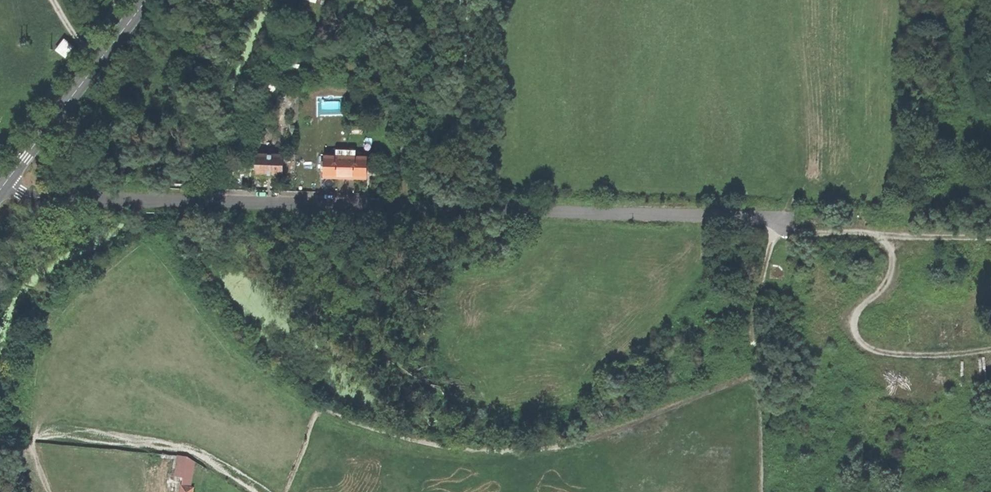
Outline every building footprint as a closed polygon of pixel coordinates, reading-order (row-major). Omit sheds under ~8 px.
[(58,49),(67,55),(73,45),(65,40),(58,49)] [(334,177),(345,178),(346,150),(336,150),(336,155),(324,155),(323,177),(334,177)] [(346,150),(345,178),(355,178),(366,178),(367,157),(355,156),(355,150),(346,150)] [(268,175),(282,176),(283,155),(256,153),(255,174),(268,175)] [(73,231),(84,224),(80,218),(69,225),(73,231)] [(180,491),(193,491),(194,488),(190,487),(194,461),(186,457),(179,456),(175,476),(183,478),(180,491)]
